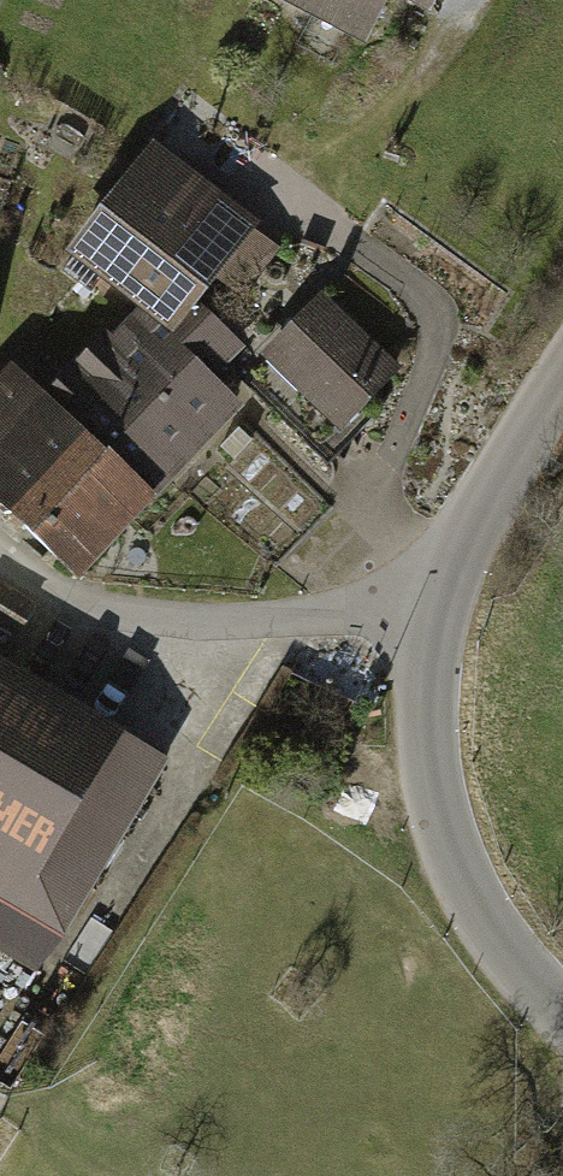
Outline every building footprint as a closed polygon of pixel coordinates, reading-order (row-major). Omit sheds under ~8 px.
[(368,54),(392,5),(427,22),(438,0),(256,0),(368,54)] [(148,151),(63,263),(161,337),(246,225),(148,151)] [(326,303),(254,369),(321,441),(393,376),(326,303)] [(129,318),(101,346),(207,451),(237,421),(205,389),(237,356),(200,320),(166,355),(129,318)] [(55,393),(161,498),(207,451),(101,346),(55,393)] [(2,378),(0,379),(0,511),(3,514),(71,443),(2,378)] [(139,507),(71,443),(3,514),(72,579),(139,507)] [(0,680),(0,914),(59,948),(161,775),(0,680)]
